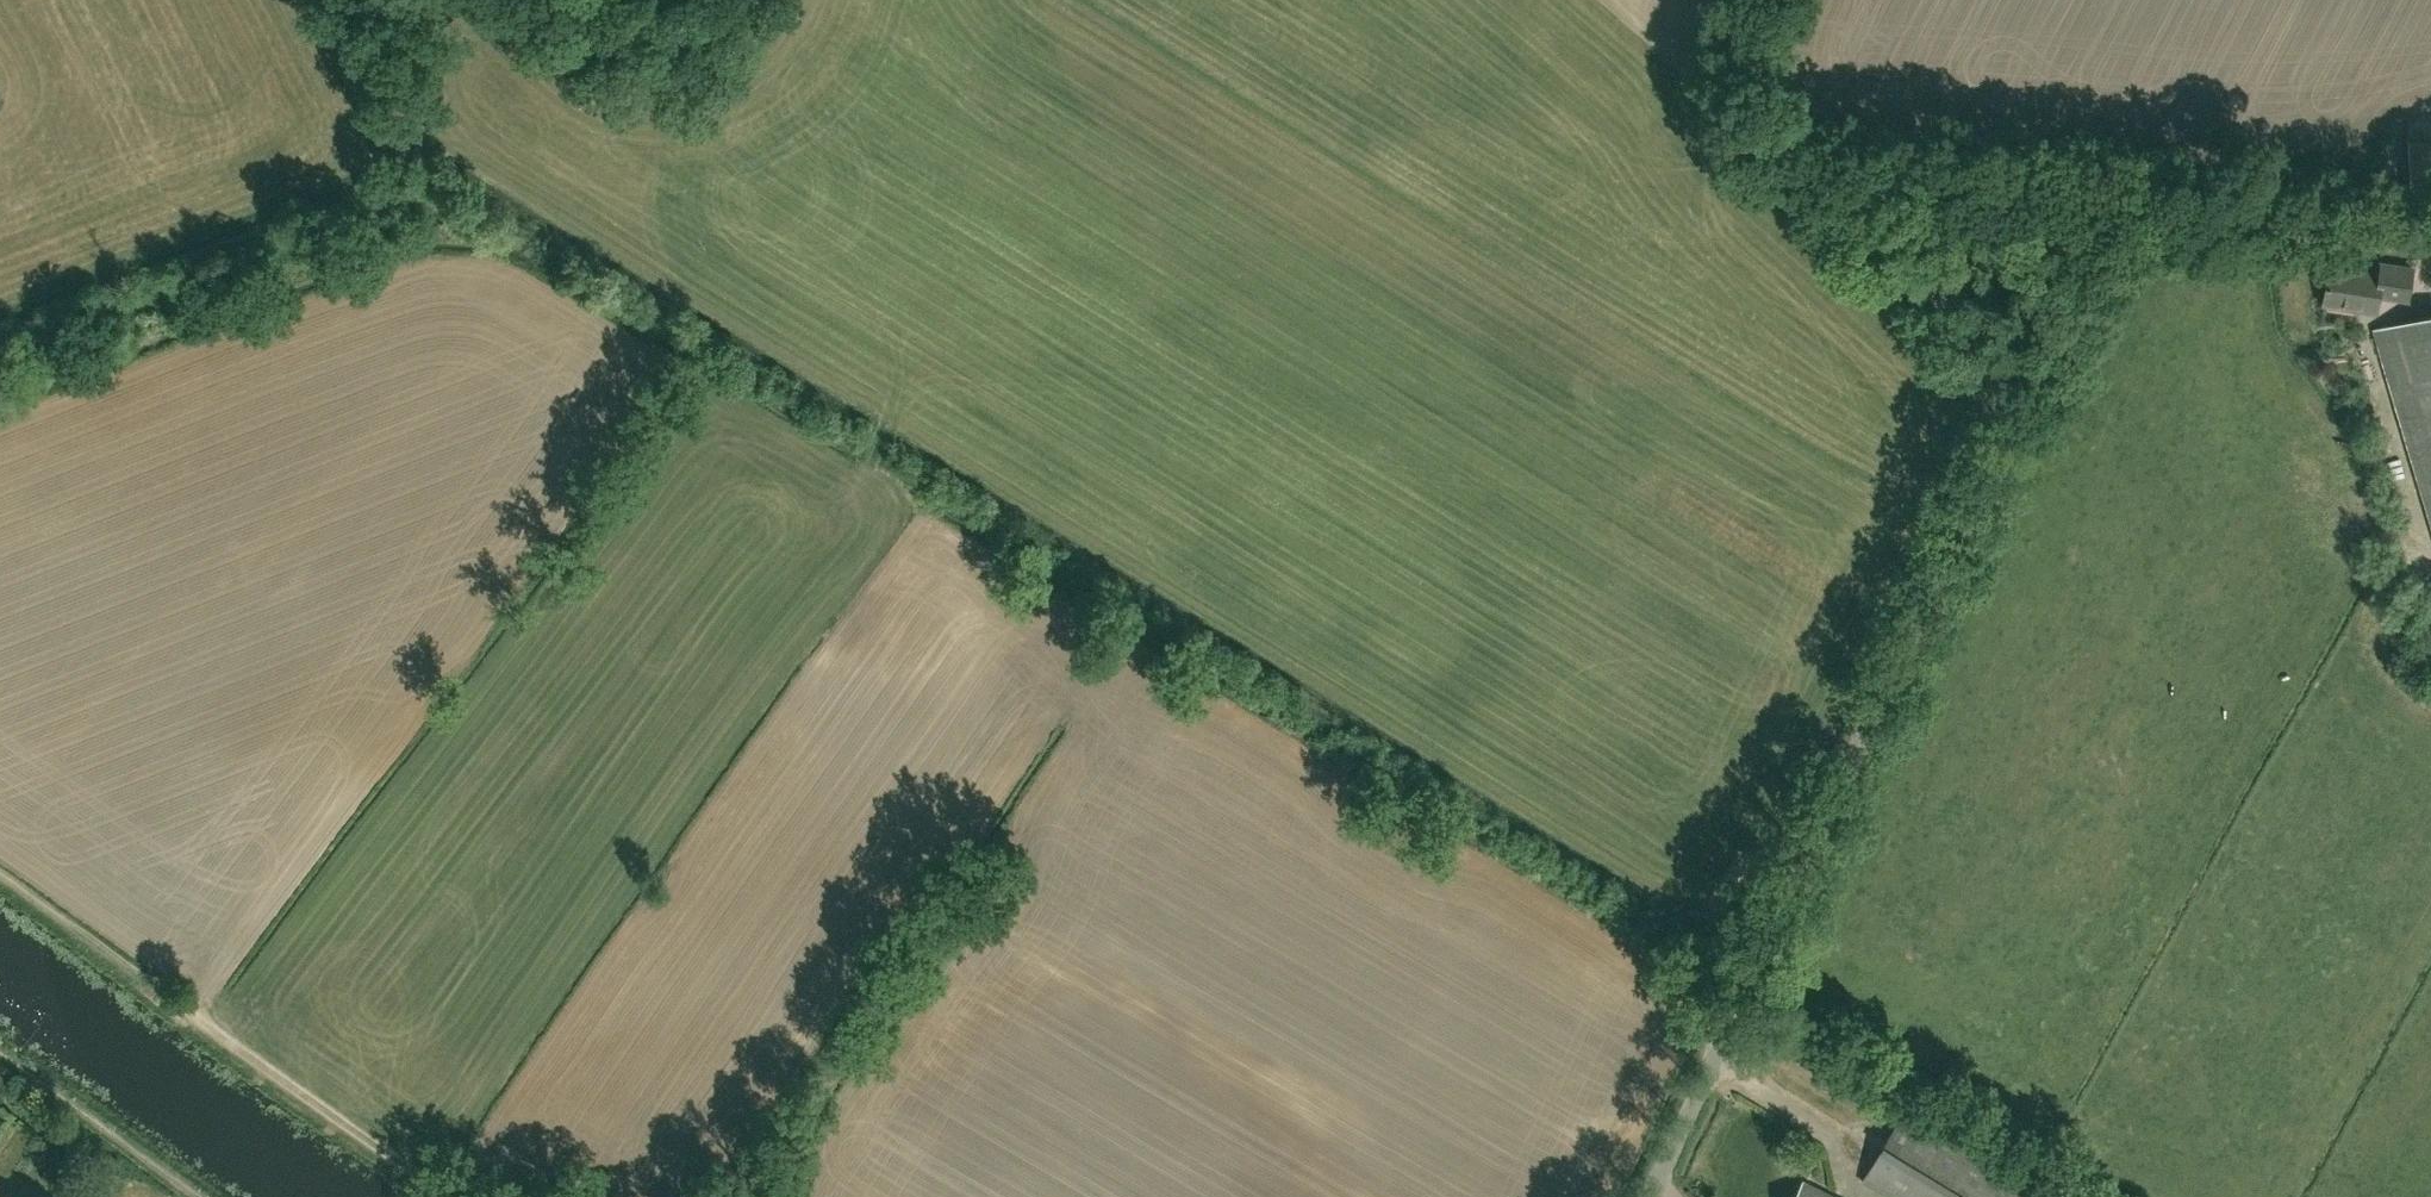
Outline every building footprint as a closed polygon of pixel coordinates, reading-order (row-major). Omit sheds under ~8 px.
[(2411,191),(2430,191),(2430,142),(2409,143),(2411,191)] [(2412,269),(2381,264),(2380,275),(2330,267),(2324,304),(2376,312),(2378,295),(2408,299),(2412,269)] [(2375,329),(2430,519),(2430,314),(2375,329)] [(1905,1112),(1866,1177),(1898,1196),(2029,1196),(2034,1190),(1905,1112)] [(1807,1179),(1798,1196),(1843,1196),(1807,1179)]
